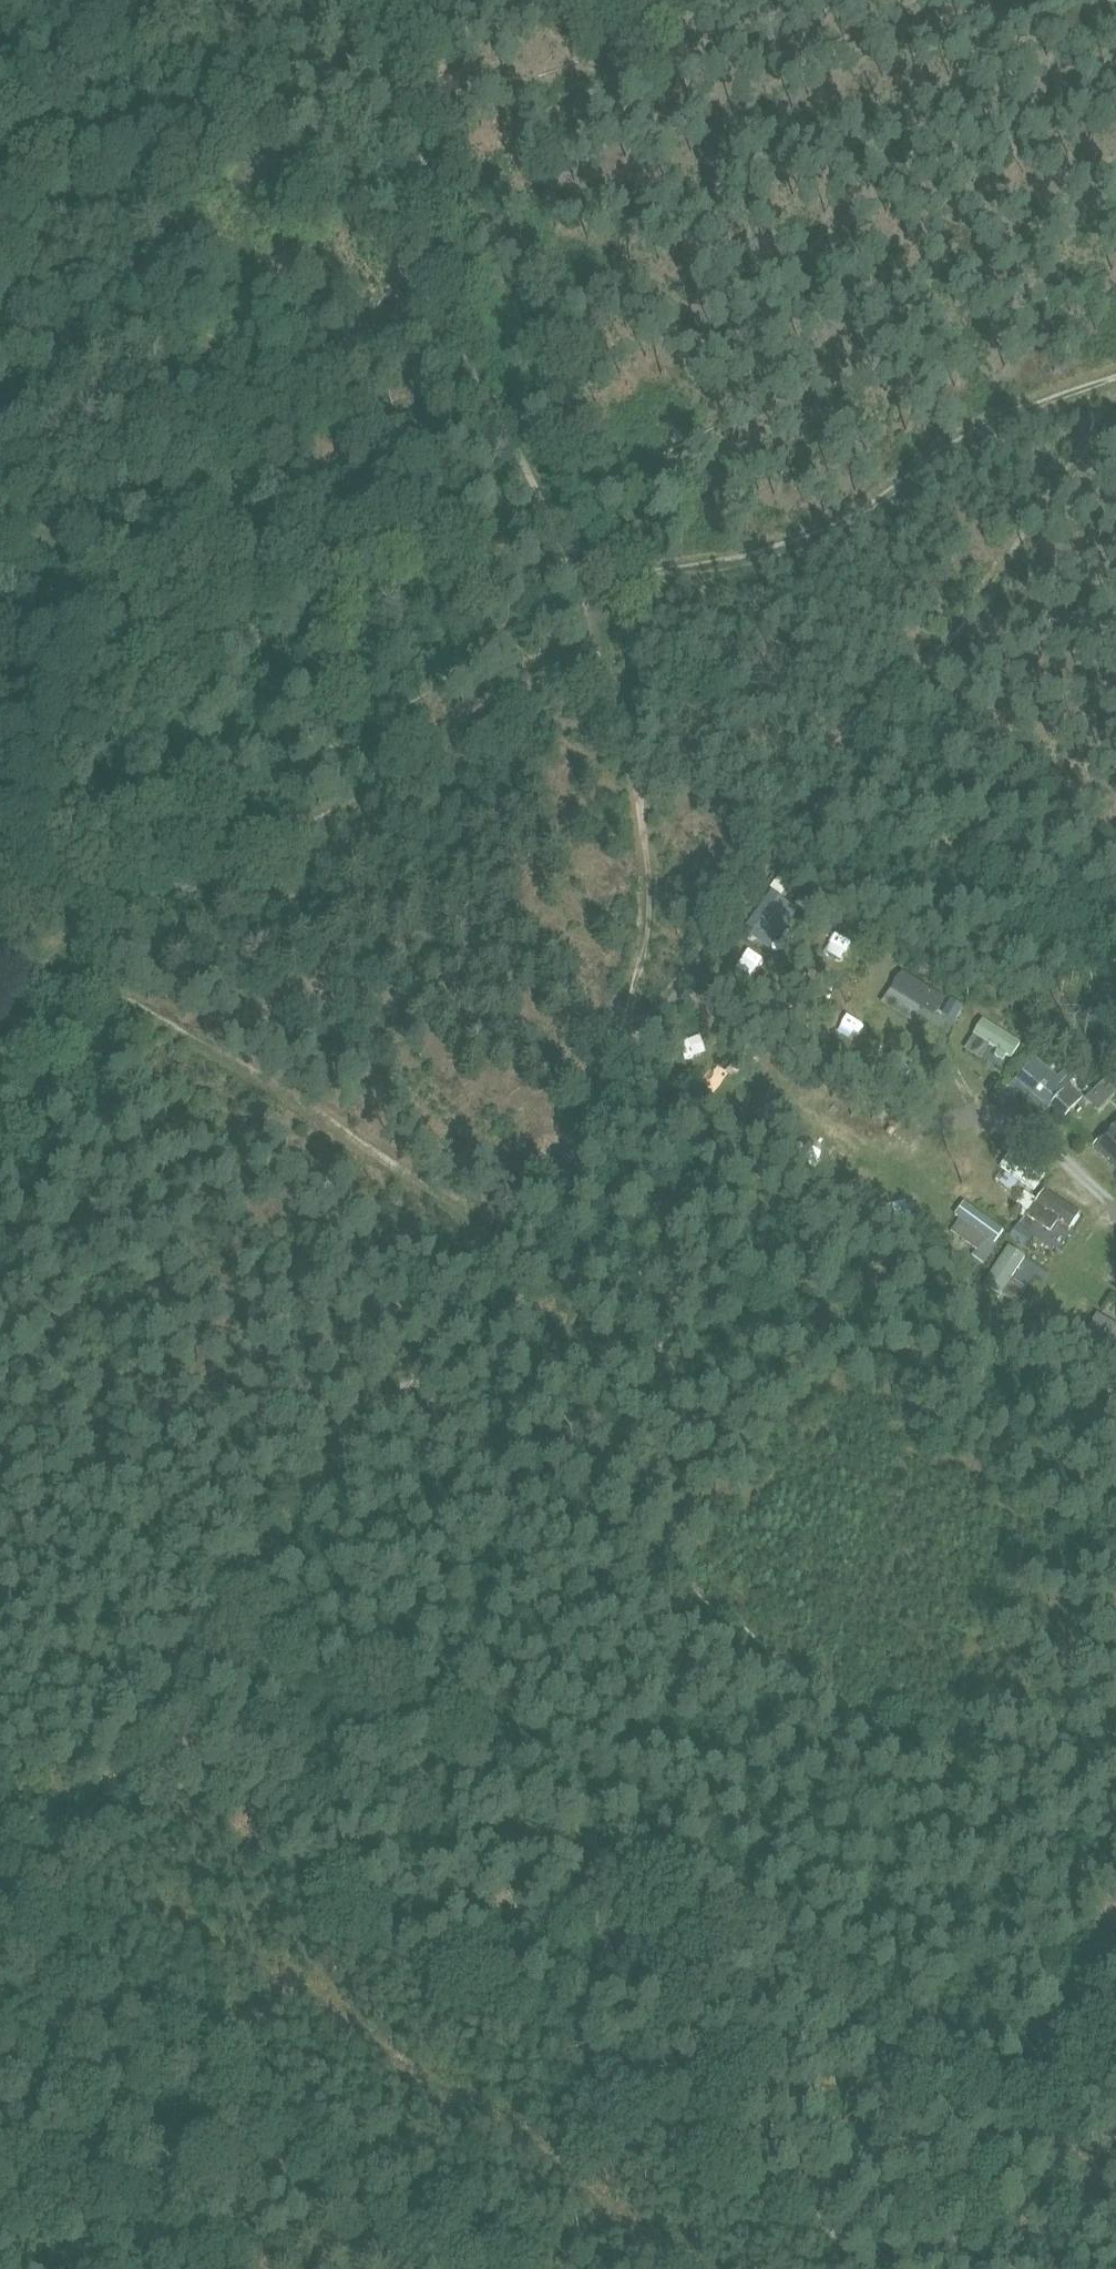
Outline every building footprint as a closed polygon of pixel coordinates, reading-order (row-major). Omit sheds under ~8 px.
[(786,906),(799,913),(806,900),(794,893),(786,906)] [(760,946),(770,957),(786,942),(776,931),(760,946)] [(851,937),(837,953),(855,970),(870,954),(851,937)] [(944,999),(902,974),(892,990),(934,1015),(944,999)] [(951,1000),(945,1011),(956,1017),(962,1006),(951,1000)] [(1007,1041),(984,1067),(997,1079),(1021,1053),(1007,1041)] [(704,1074),(714,1095),(732,1086),(722,1065),(704,1074)] [(1043,1079),(1039,1076),(1031,1085),(1035,1088),(1032,1091),(1040,1098),(1043,1094),(1052,1102),(1051,1104),(1065,1117),(1083,1098),(1068,1085),(1060,1093),(1050,1085),(1054,1079),(1047,1073),(1043,1079)] [(757,1124),(765,1137),(777,1129),(770,1116),(757,1124)] [(1094,1144),(1115,1167),(1115,1122),(1094,1144)] [(1070,1224),(1078,1212),(1044,1189),(1027,1214),(1050,1230),(1059,1217),(1070,1224)] [(970,1234),(985,1247),(996,1235),(981,1222),(970,1234)] [(1048,1253),(1055,1242),(1039,1233),(1033,1244),(1048,1253)]
